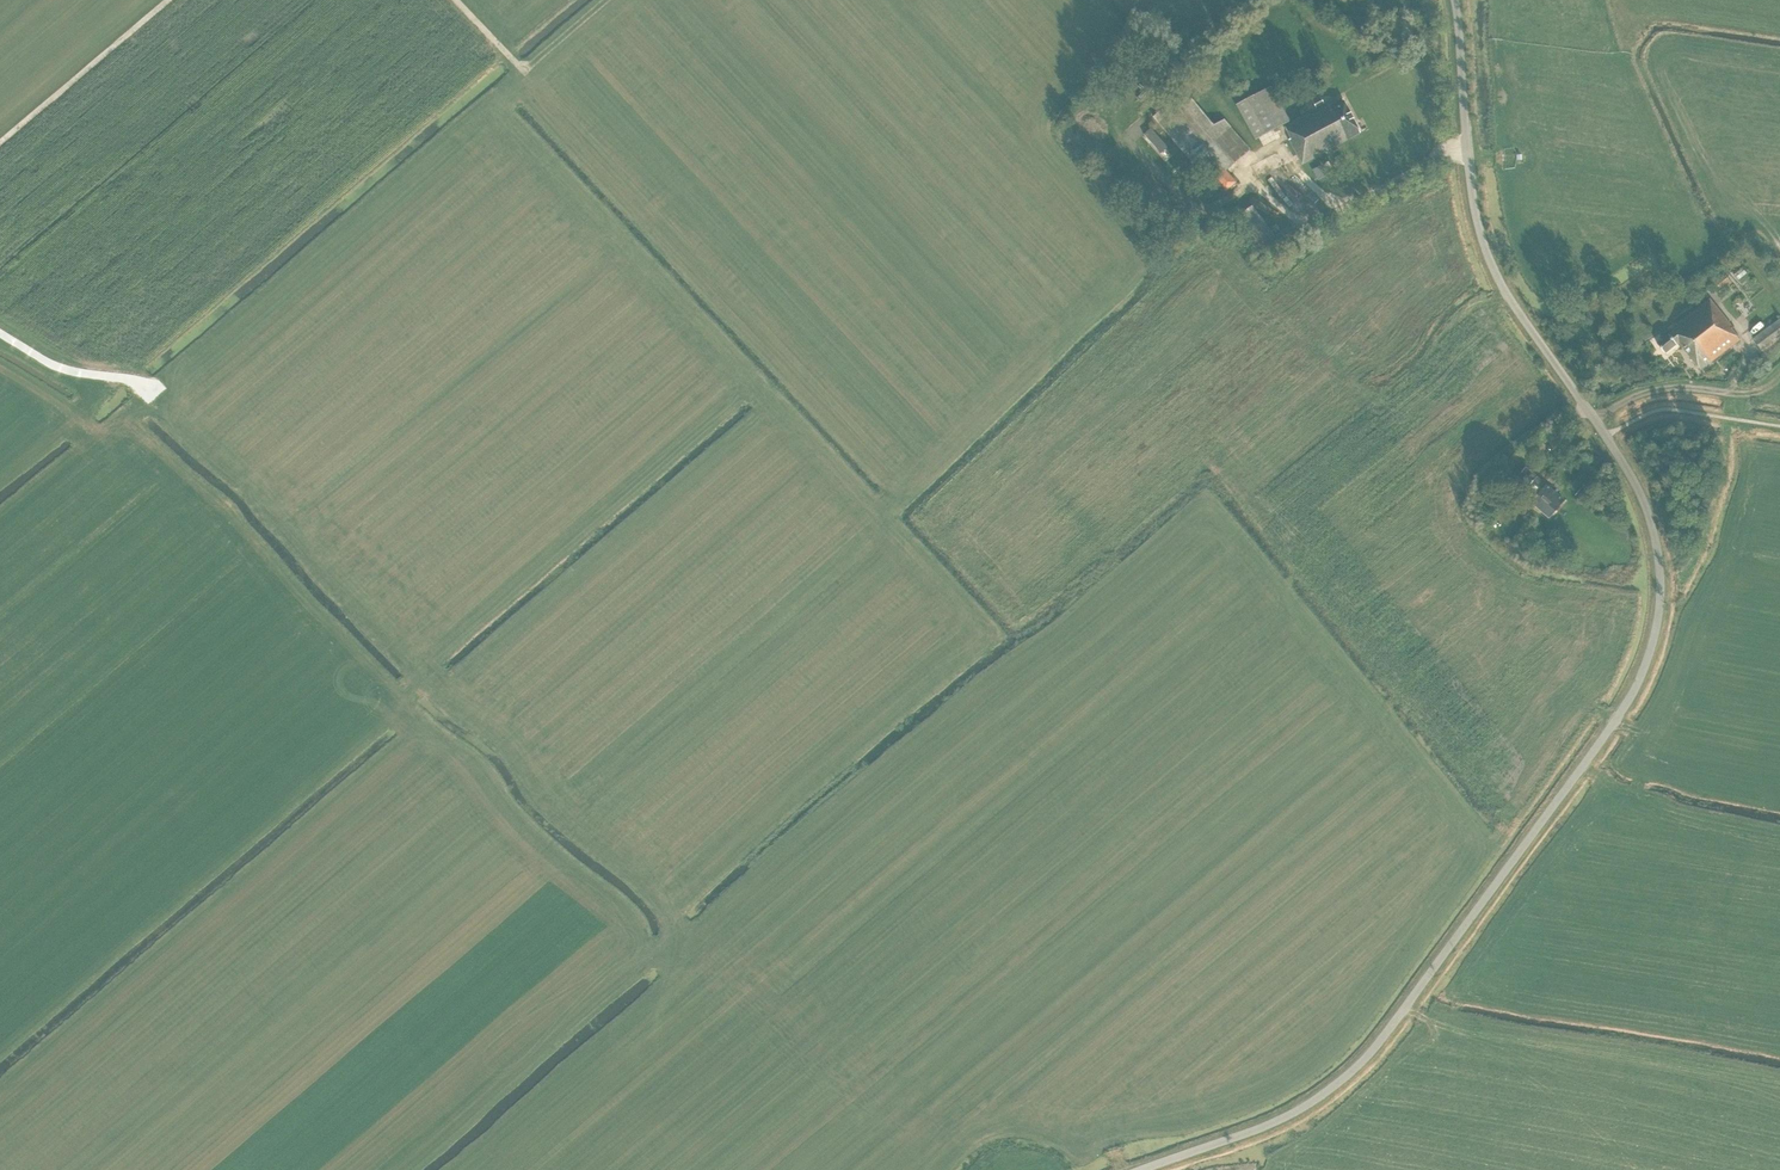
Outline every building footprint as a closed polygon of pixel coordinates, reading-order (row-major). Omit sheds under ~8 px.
[(1255,140),(1290,121),(1271,86),(1235,105),(1255,140)] [(1225,126),(1218,132),(1182,90),(1156,113),(1201,165),(1225,192),(1236,182),(1226,171),(1248,151),(1225,126)] [(1133,104),(1138,108),(1148,97),(1143,93),(1133,104)] [(1325,107),(1320,98),(1313,102),(1316,107),(1321,105),(1322,107),(1285,128),(1290,139),(1289,139),(1306,172),(1308,171),(1310,176),(1316,173),(1314,168),(1318,166),(1313,158),(1360,132),(1342,98),(1325,107)] [(1160,154),(1167,148),(1150,128),(1143,134),(1160,154)] [(1078,132),(1074,138),(1093,150),(1097,144),(1078,132)] [(1384,178),(1386,172),(1365,167),(1363,173),(1384,178)] [(1261,256),(1279,242),(1252,205),(1233,220),(1261,256)] [(1700,370),(1740,340),(1732,329),(1733,328),(1710,299),(1676,325),(1679,328),(1658,344),(1666,354),(1680,343),(1700,370)] [(1779,338),(1779,320),(1754,339),(1762,351),(1779,338)] [(1549,519),(1564,501),(1525,467),(1517,477),(1537,495),(1530,503),(1549,519)] [(1507,477),(1500,470),(1489,481),(1496,488),(1507,477)] [(1580,490),(1576,495),(1581,499),(1585,494),(1580,490)]
